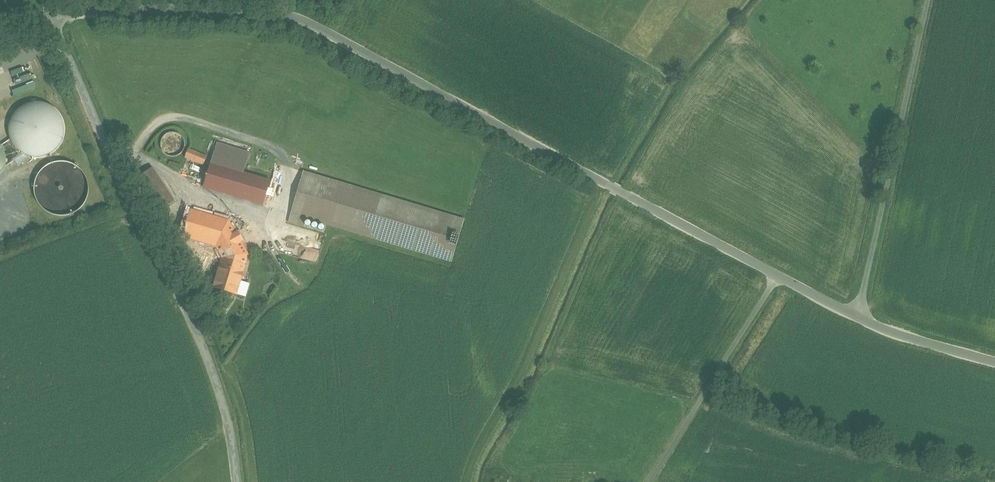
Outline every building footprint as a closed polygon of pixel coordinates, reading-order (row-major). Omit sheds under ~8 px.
[(22,67),(11,72),(13,76),(24,72),(22,67)] [(32,73),(14,79),(16,85),(34,78),(32,73)] [(36,83),(14,91),(15,96),(38,88),(36,83)] [(43,102),(37,101),(32,102),(30,103),(27,103),(25,104),(23,106),(21,107),(19,109),(17,111),(15,113),(13,115),(12,118),(11,121),(10,123),(10,125),(10,127),(10,130),(10,132),(10,134),(11,136),(11,138),(11,139),(12,140),(14,144),(16,146),(17,148),(18,149),(19,149),(21,151),(23,152),(23,153),(25,154),(28,155),(31,156),(34,156),(38,157),(43,156),(45,155),(49,154),(52,153),(55,151),(57,148),(59,146),(61,143),(63,139),(64,136),(64,134),(65,132),(65,129),(65,125),(64,123),(64,121),(63,119),(62,117),(61,114),(59,112),(58,110),(56,109),(54,107),(51,105),(48,104),(46,103),(43,102)] [(168,130),(166,131),(164,133),(163,134),(162,136),(161,138),(160,139),(160,141),(160,142),(160,144),(160,145),(161,147),(162,149),(164,151),(165,152),(166,153),(168,154),(171,154),(173,154),(175,154),(177,153),(179,152),(181,151),(182,150),(182,149),(183,148),(184,147),(184,145),(185,143),(185,142),(184,140),(184,138),(184,137),(183,136),(182,135),(181,133),(180,132),(178,131),(176,130),(174,130),(172,130),(170,130),(168,130)] [(12,140),(11,139),(2,149),(3,149),(4,150),(5,151),(6,153),(7,153),(8,155),(8,156),(8,157),(9,158),(9,159),(9,160),(9,162),(9,164),(9,166),(8,168),(25,154),(23,153),(23,152),(21,151),(19,149),(18,149),(17,148),(16,146),(14,144),(12,140)] [(248,150),(215,141),(210,160),(243,170),(248,150)] [(207,154),(187,146),(184,154),(203,162),(207,154)] [(0,177),(2,176),(4,174),(6,173),(7,171),(8,168),(9,166),(9,164),(9,162),(9,160),(9,159),(9,158),(8,157),(8,156),(8,155),(7,153),(6,153),(5,151),(4,150),(3,149),(2,149),(1,148),(0,147),(0,177)] [(243,170),(210,160),(203,184),(264,201),(270,177),(243,170)] [(65,161),(61,161),(57,161),(54,162),(52,163),(50,164),(48,165),(45,167),(42,169),(40,172),(38,175),(37,178),(36,181),(35,184),(35,186),(35,189),(35,191),(35,193),(36,195),(36,196),(37,198),(38,200),(39,202),(40,204),(42,207),(44,208),(46,210),(47,211),(49,212),(51,213),(53,214),(55,215),(58,215),(63,216),(67,215),(69,214),(72,214),(75,212),(77,211),(79,209),(81,208),(82,206),(84,204),(86,202),(87,199),(88,197),(88,196),(89,194),(89,192),(89,190),(89,188),(89,185),(89,181),(88,179),(87,176),(85,173),(82,170),(80,168),(78,166),(76,165),(75,164),(73,163),(70,162),(65,161)] [(174,197),(153,165),(137,175),(158,208),(174,197)] [(465,220),(304,172),(289,222),(298,225),(301,215),(453,261),(465,220)] [(211,213),(189,207),(182,233),(203,239),(211,213)] [(234,220),(211,213),(203,239),(226,245),(249,252),(256,227),(255,227),(256,225),(234,219),(234,220)] [(249,252),(226,245),(221,264),(219,263),(213,284),(237,291),(243,271),(249,252)] [(317,261),(319,251),(301,247),(299,258),(317,261)]
